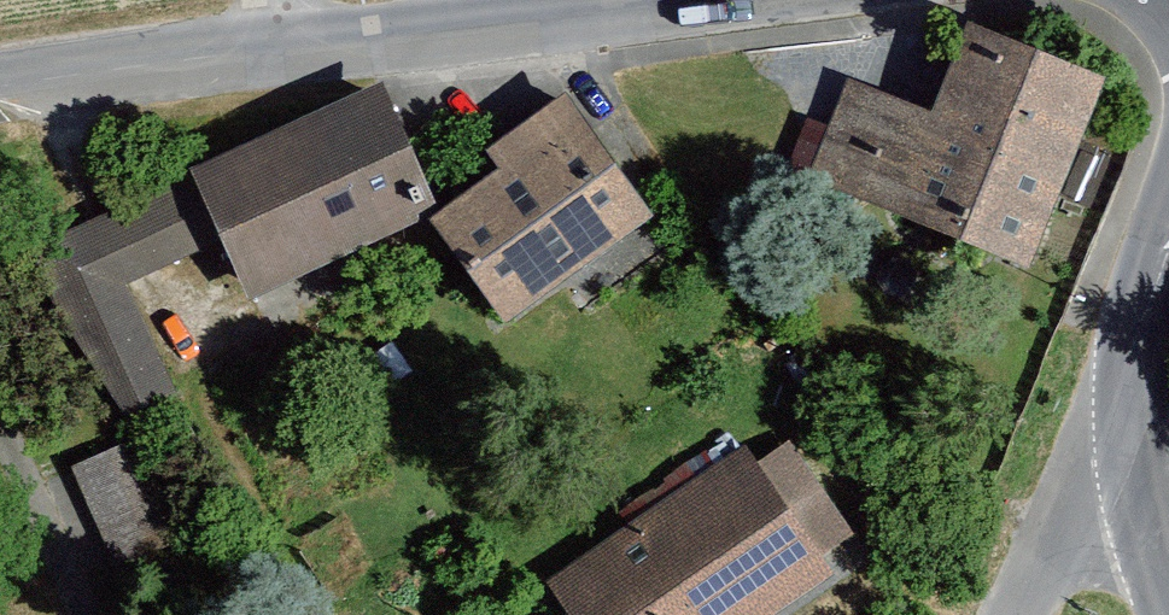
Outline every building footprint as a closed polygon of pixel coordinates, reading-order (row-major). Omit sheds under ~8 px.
[(927,126),(847,93),(807,188),(1021,276),(1098,91),(964,36),(927,126)] [(375,92),(184,179),(241,303),(432,217),(375,92)] [(645,224),(562,105),(483,160),(497,180),(427,228),(497,327),(645,224)] [(172,195),(34,257),(112,429),(170,403),(121,295),(201,259),(172,195)] [(71,464),(114,557),(179,527),(136,434),(71,464)] [(551,580),(576,614),(763,614),(827,571),(741,448),(551,580)]
